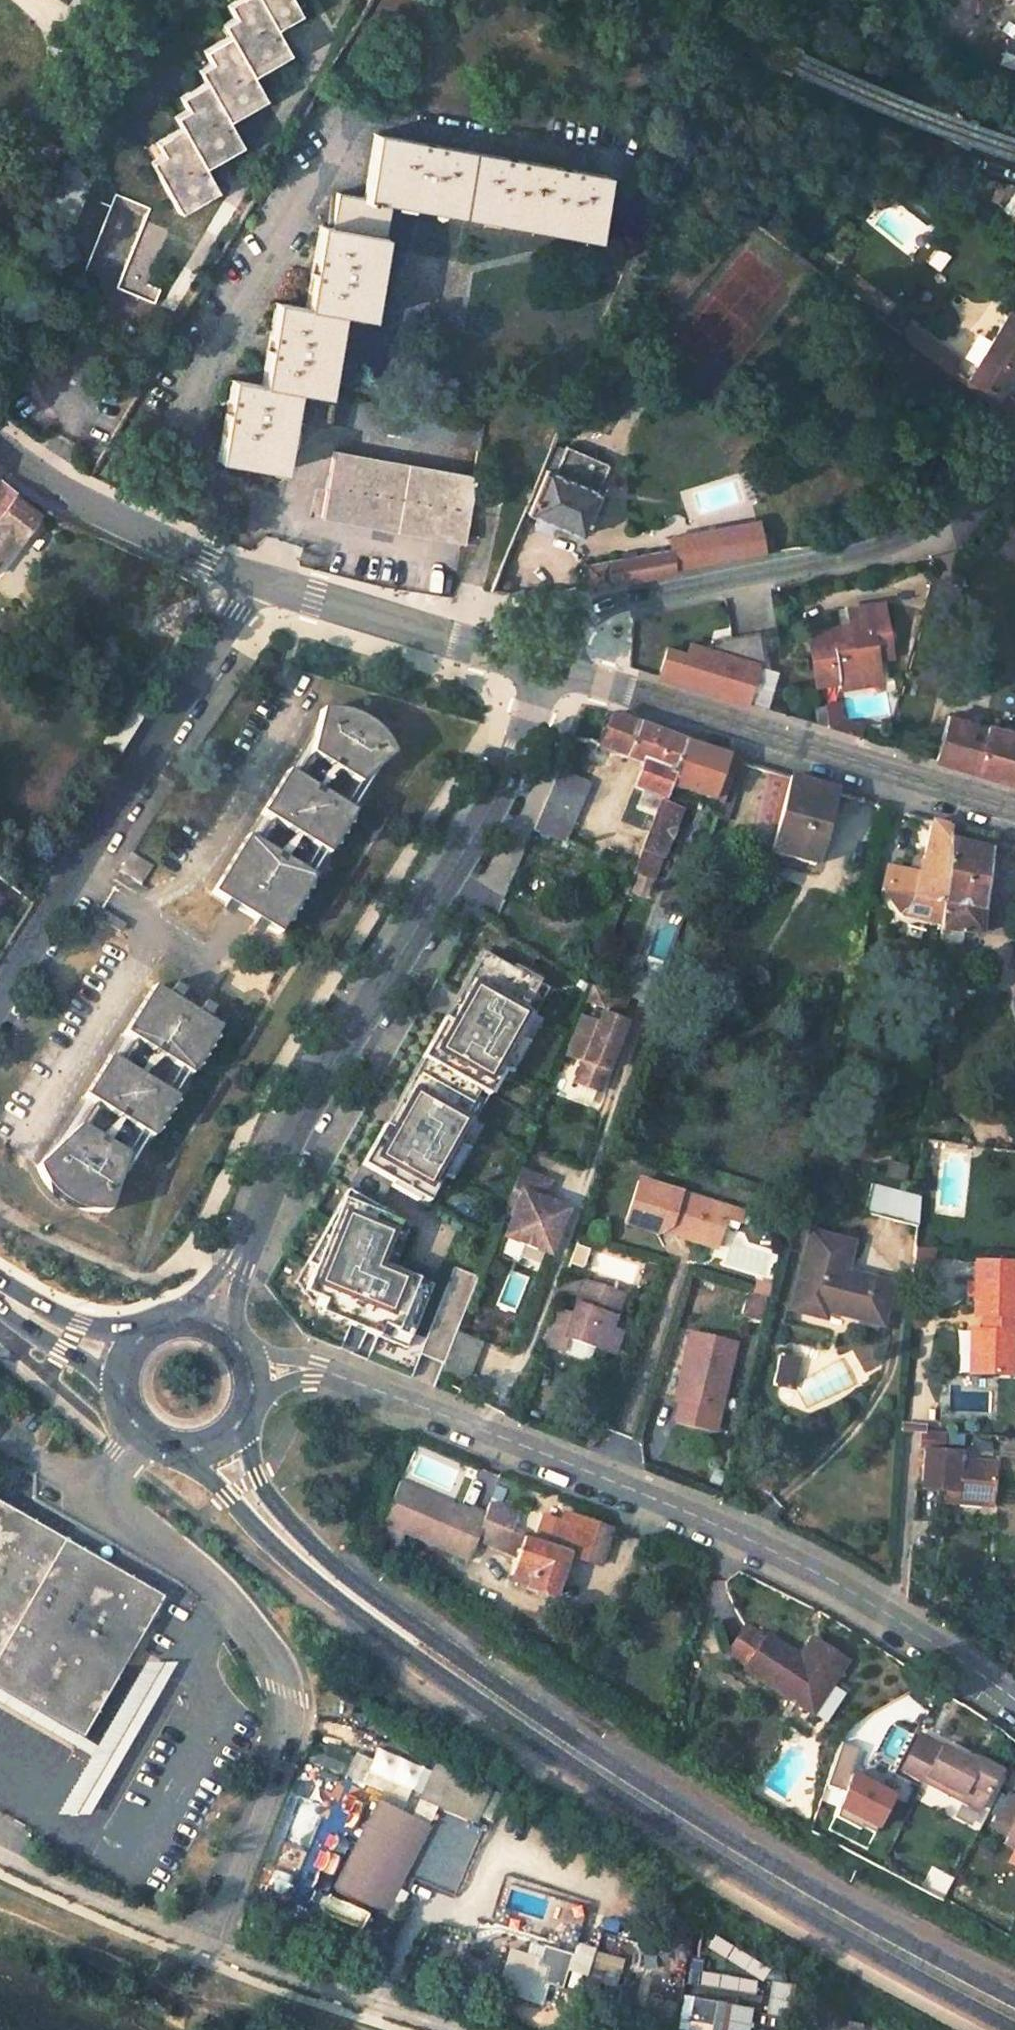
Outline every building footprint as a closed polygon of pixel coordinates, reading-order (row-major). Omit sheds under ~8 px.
[(228,2),(240,29),(203,49),(215,76),(178,96),(190,122),(154,139),(166,166),(156,171),(174,211),(214,191),(201,162),(238,142),(228,120),(267,100),(254,70),(288,53),(276,28),(301,15),(294,0),(232,0),(228,2)] [(604,181),(376,137),(365,202),(337,196),(330,231),(317,229),(302,309),(274,303),(258,385),(228,379),(212,461),(269,472),(283,392),(314,397),(329,315),(360,321),(375,239),(383,241),(390,200),(594,239),(604,181)] [(967,178),(960,172),(953,176),(974,191),(984,199),(996,186),(967,178)] [(115,194),(88,181),(55,261),(75,272),(115,194)] [(984,199),(974,191),(966,201),(976,209),(984,199)] [(176,225),(150,212),(110,289),(147,310),(155,294),(144,287),(176,225)] [(1011,312),(969,372),(966,377),(990,395),(992,397),(1008,375),(1011,370),(1014,373),(1014,314),(1011,312)] [(937,344),(917,329),(908,341),(928,356),(935,347),(937,344)] [(959,365),(935,347),(928,356),(952,374),(959,365)] [(987,400),(1012,418),(1014,414),(1014,380),(1008,375),(992,397),(990,395),(987,400)] [(349,404),(344,431),(364,435),(479,458),(484,430),(349,404)] [(565,445),(555,441),(546,464),(555,468),(565,445)] [(607,463),(565,445),(555,468),(546,464),(525,514),(537,519),(552,525),(578,536),(589,510),(594,509),(598,499),(595,497),(598,490),(596,489),(607,463)] [(338,464),(328,518),(406,534),(463,545),(473,493),(338,464)] [(0,476),(0,553),(12,537),(16,541),(43,506),(25,497),(0,476)] [(552,525),(537,519),(534,527),(548,533),(552,525)] [(669,550),(586,564),(590,588),(694,567),(691,550),(690,541),(673,543),(675,553),(670,554),(669,550)] [(713,546),(691,550),(694,567),(716,562),(713,546)] [(847,625),(814,625),(814,678),(837,678),(837,686),(864,686),(865,678),(880,679),(880,658),(880,635),(896,635),(896,607),(862,606),(863,635),(847,634),(847,625)] [(773,668),(753,664),(759,640),(717,631),(714,647),(683,640),(681,649),(659,644),(651,682),(765,707),(773,668)] [(896,635),(880,635),(880,658),(897,658),(896,635)] [(818,699),(818,722),(832,726),(831,699),(818,699)] [(150,716),(128,704),(102,744),(123,757),(150,716)] [(589,705),(585,704),(570,739),(641,765),(633,788),(661,799),(663,793),(666,785),(683,741),(589,705)] [(318,709),(307,752),(357,782),(393,751),(389,744),(382,732),(374,724),(367,719),(358,714),(353,712),(340,709),(331,708),(328,708),(320,708),(318,709)] [(1014,783),(1014,734),(989,725),(988,727),(946,714),(939,736),(932,757),(1014,783)] [(735,759),(683,741),(666,785),(720,804),(731,770),(735,759)] [(589,782),(557,769),(531,830),(563,842),(589,782)] [(742,773),(731,770),(720,804),(715,818),(726,821),(742,773)] [(790,776),(770,770),(750,846),(768,851),(790,776)] [(353,812),(286,771),(259,814),(326,855),(353,812)] [(833,790),(790,776),(768,851),(814,863),(833,790)] [(682,801),(663,793),(661,799),(633,872),(651,880),(682,801)] [(326,855),(259,814),(246,836),(311,878),(326,855)] [(890,868),(884,894),(902,913),(941,922),(947,849),(944,848),(947,826),(930,821),(918,874),(890,868)] [(989,840),(947,826),(944,848),(947,849),(941,922),(940,931),(940,933),(959,935),(978,937),(989,840)] [(311,878),(246,836),(210,893),(275,934),(311,878)] [(959,935),(940,933),(939,945),(958,947),(959,935)] [(538,983),(480,951),(361,1163),(419,1195),(435,1167),(444,1172),(452,1176),(482,1125),(473,1119),(464,1114),(493,1064),(501,1069),(510,1074),(539,1022),(531,1017),(522,1012),(538,983)] [(948,952),(939,951),(937,971),(947,972),(948,952)] [(661,980),(642,974),(631,977),(624,996),(652,1006),(661,980)] [(546,988),(538,983),(522,1012),(531,1017),(546,988)] [(624,996),(589,984),(583,1000),(602,1007),(595,1026),(576,1019),(563,1054),(581,1061),(573,1081),(597,1090),(623,1021),(615,1019),(624,996)] [(217,1027),(151,986),(122,1035),(189,1075),(217,1027)] [(122,1035),(109,1057),(176,1097),(189,1075),(122,1035)] [(176,1097),(109,1057),(84,1099),(150,1140),(176,1097)] [(501,1069),(493,1064),(464,1114),(473,1119),(501,1069)] [(132,1161),(80,1126),(35,1167),(39,1177),(40,1178),(44,1185),(48,1191),(55,1197),(69,1206),(80,1211),(90,1213),(102,1212),(132,1161)] [(444,1172),(435,1167),(419,1195),(428,1200),(444,1172)] [(548,1180),(518,1169),(502,1210),(512,1213),(503,1236),(548,1253),(565,1208),(541,1199),(548,1180)] [(740,1211),(635,1178),(622,1221),(654,1231),(670,1226),(680,1239),(708,1248),(716,1222),(734,1229),(740,1211)] [(919,1195),(871,1183),(863,1213),(916,1227),(919,1195)] [(402,1220),(346,1188),(295,1278),(323,1315),(406,1350),(432,1287),(401,1275),(383,1267),(402,1220)] [(411,1225),(402,1220),(383,1267),(401,1275),(404,1269),(394,1265),(411,1225)] [(654,1231),(680,1239),(670,1226),(654,1231)] [(788,1308),(824,1318),(826,1310),(880,1324),(890,1284),(843,1272),(825,1267),(833,1237),(810,1231),(802,1261),(788,1308)] [(833,1237),(825,1267),(843,1272),(851,1242),(833,1237)] [(985,1316),(984,1334),(977,1335),(974,1377),(1008,1378),(1012,1265),(976,1264),(976,1281),(969,1282),(968,1315),(978,1316),(985,1316)] [(477,1277),(456,1269),(420,1355),(443,1365),(455,1332),(477,1277)] [(564,1274),(557,1292),(575,1298),(582,1280),(564,1274)] [(575,1298),(571,1312),(553,1306),(540,1345),(561,1353),(566,1338),(598,1348),(606,1351),(613,1329),(624,1293),(582,1280),(575,1298)] [(752,1293),(769,1298),(772,1288),(755,1283),(752,1293)] [(984,1334),(985,1316),(978,1316),(977,1335),(984,1334)] [(616,1354),(623,1332),(613,1329),(606,1351),(616,1354)] [(481,1343),(455,1332),(443,1365),(440,1371),(465,1382),(481,1343)] [(956,1332),(955,1371),(965,1371),(965,1332),(956,1332)] [(974,1377),(977,1335),(967,1334),(965,1377),(974,1377)] [(598,1348),(566,1338),(561,1353),(585,1360),(594,1359),(598,1348)] [(732,1351),(687,1341),(678,1378),(682,1379),(676,1409),(672,1428),(713,1437),(732,1351)] [(787,1392),(794,1359),(777,1355),(770,1388),(787,1392)] [(682,1379),(678,1378),(671,1407),(676,1409),(682,1379)] [(953,1503),(990,1506),(993,1466),(960,1463),(960,1455),(922,1452),(920,1472),(918,1492),(919,1492),(928,1492),(945,1493),(954,1493),(953,1503)] [(479,1545),(492,1550),(500,1526),(509,1529),(516,1515),(489,1502),(486,1509),(482,1518),(397,1483),(388,1506),(479,1545)] [(945,1493),(945,1507),(953,1507),(953,1503),(954,1493),(945,1493)] [(81,1737),(119,1671),(134,1645),(162,1597),(0,1503),(0,1690),(81,1737)] [(388,1506),(375,1540),(396,1549),(405,1532),(471,1562),(479,1545),(388,1506)] [(571,1556),(598,1566),(609,1531),(584,1522),(564,1514),(560,1524),(541,1517),(533,1541),(549,1547),(552,1547),(566,1554),(571,1556)] [(520,1534),(509,1529),(500,1526),(492,1550),(501,1554),(514,1560),(509,1575),(525,1581),(522,1589),(550,1598),(566,1554),(552,1547),(549,1547),(533,1541),(520,1537),(520,1534)] [(525,1581),(509,1575),(506,1584),(522,1589),(525,1581)] [(745,1627),(725,1657),(745,1669),(764,1639),(745,1627)] [(742,1673),(810,1717),(845,1664),(823,1649),(816,1659),(804,1652),(798,1660),(764,1639),(745,1669),(742,1673)] [(810,1641),(804,1652),(816,1659),(823,1649),(810,1641)] [(159,1659),(134,1645),(119,1671),(145,1685),(159,1659)] [(977,1766),(919,1737),(901,1770),(926,1783),(929,1778),(964,1796),(961,1801),(979,1810),(999,1772),(979,1762),(977,1766)] [(873,1832),(892,1796),(850,1774),(859,1747),(840,1741),(825,1784),(844,1790),(835,1816),(859,1828),(860,1826),(873,1832)] [(372,1753),(370,1759),(351,1755),(346,1782),(404,1795),(407,1783),(420,1786),(425,1765),(372,1753)] [(471,1781),(432,1764),(424,1784),(463,1800),(471,1781)] [(964,1796),(929,1778),(926,1783),(961,1801),(964,1796)] [(463,1800),(424,1784),(421,1791),(460,1808),(463,1800)] [(1009,1793),(990,1829),(1006,1837),(1002,1844),(1014,1850),(1014,1851),(1014,1796),(1009,1793)] [(269,1869),(296,1879),(322,1806),(296,1797),(269,1869)] [(372,1810),(330,1888),(383,1916),(429,1828),(377,1801),(372,1810)] [(524,1954),(507,1950),(493,1994),(553,2009),(565,1972),(585,1978),(594,1949),(574,1944),(570,1955),(528,1943),(524,1954)] [(794,1985),(764,1979),(758,2015),(788,2018),(794,1985)] [(685,1998),(680,2029),(749,2029),(753,2011),(685,1998)] [(833,2020),(831,2029),(856,2029),(857,2027),(833,2020)]
